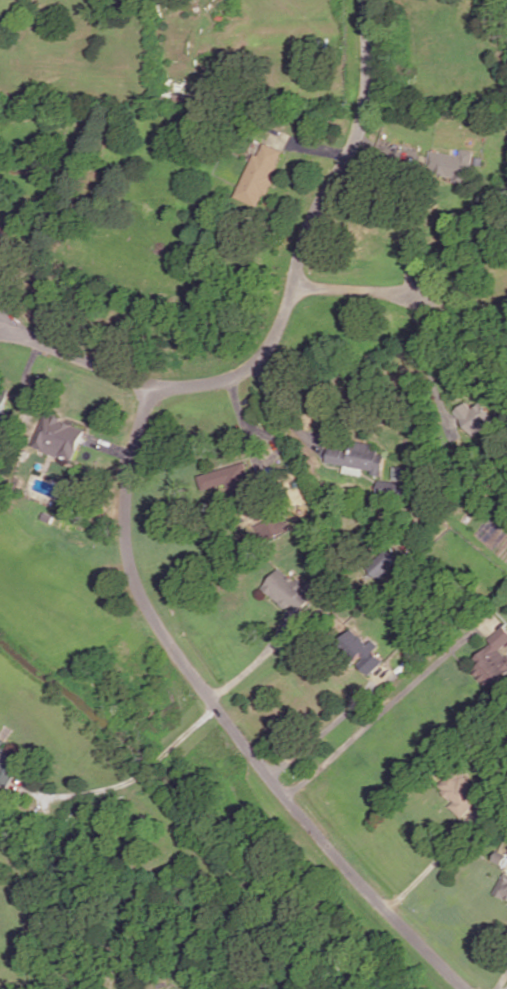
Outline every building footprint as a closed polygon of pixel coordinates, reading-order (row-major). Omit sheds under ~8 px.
[(255,151),(236,194),(259,204),(265,189),(270,191),(277,174),(273,173),(283,149),(265,141),(260,152),(255,151)] [(433,150),(430,168),(446,170),(446,175),(452,176),(452,173),(456,175),(455,178),(467,180),(468,177),(472,178),(477,149),(463,147),(462,154),(433,150)] [(477,162),(484,163),(486,156),(478,154),(477,162)] [(471,407),(467,401),(455,409),(470,435),(495,420),(483,400),(471,407)] [(32,446),(71,462),(86,429),(47,412),(32,446)] [(332,445),(330,459),(376,468),(376,470),(385,472),(388,455),(380,453),(382,443),(356,438),(354,449),(332,445)] [(200,473),(204,488),(230,480),(235,497),(254,491),(245,460),(200,473)] [(43,517),(53,521),(56,514),(46,510),(43,517)] [(261,522),(268,537),(292,526),(285,511),(261,522)] [(402,557),(390,544),(367,566),(379,578),(402,557)] [(264,585),(289,606),(293,601),(301,608),(314,593),(306,587),(307,583),(302,578),(295,578),(281,566),(264,585)] [(490,637),(494,641),(471,662),(492,685),(506,670),(506,652),(501,646),(506,640),(506,627),(504,624),(490,637)] [(344,639),(361,656),(364,653),(368,657),(363,662),(372,671),(385,657),(377,649),(382,644),(370,631),(365,636),(356,627),(344,639)] [(1,768),(0,770),(0,780),(8,784),(16,770),(19,772),(28,757),(6,744),(8,740),(0,735),(0,767),(1,768)] [(439,783),(444,788),(442,790),(451,797),(454,794),(459,798),(453,805),(464,815),(486,791),(456,764),(439,783)] [(495,858),(504,863),(506,858),(506,853),(499,849),(495,858)] [(496,890),(506,896),(506,872),(506,871),(496,890)]
